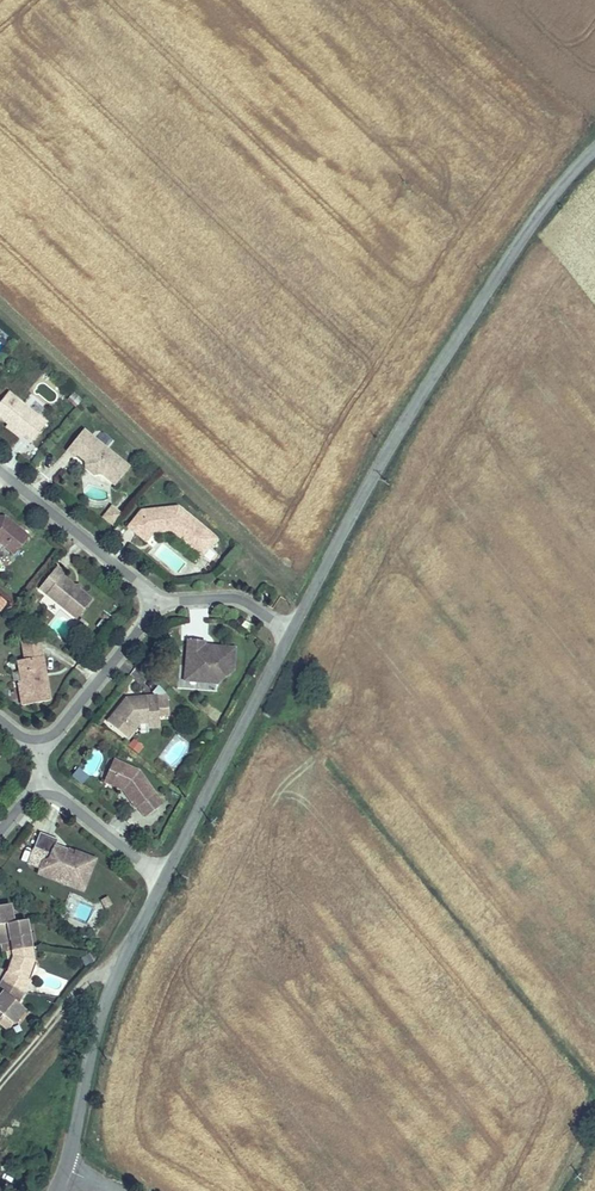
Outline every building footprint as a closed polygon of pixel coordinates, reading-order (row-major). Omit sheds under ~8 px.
[(71,391),(67,399),(76,405),(81,397),(71,391)] [(35,444),(51,424),(12,394),(0,409),(0,416),(13,426),(25,436),(35,444)] [(25,436),(13,426),(9,431),(21,440),(25,436)] [(89,429),(73,450),(81,456),(83,454),(91,461),(92,468),(99,474),(107,474),(121,485),(135,466),(89,429)] [(146,510),(133,526),(141,533),(147,526),(156,533),(158,532),(176,530),(207,555),(221,537),(183,506),(146,510)] [(110,519),(117,511),(125,517),(126,515),(116,507),(108,517),(110,519)] [(118,526),(125,517),(117,511),(110,519),(118,526)] [(0,541),(18,554),(32,537),(7,517),(4,521),(0,521),(0,541)] [(147,526),(141,533),(151,540),(156,533),(147,526)] [(58,569),(41,591),(79,621),(94,602),(81,592),(76,593),(76,587),(63,578),(66,575),(58,569)] [(245,620),(241,625),(250,631),(254,625),(245,620)] [(44,641),(27,643),(28,651),(45,649),(44,641)] [(204,642),(186,642),(186,679),(214,680),(219,684),(234,669),(234,647),(212,647),(212,652),(204,652),(204,646),(204,642)] [(20,684),(23,706),(52,703),(45,649),(28,651),(30,661),(21,662),(24,684),(20,684)] [(171,721),(171,707),(160,707),(160,701),(135,700),(135,705),(133,705),(129,700),(110,723),(130,740),(143,724),(149,724),(149,714),(160,714),(160,721),(171,721)] [(160,714),(149,714),(149,724),(160,724),(160,721),(160,714)] [(112,780),(121,762),(114,759),(103,781),(124,791),(127,789),(126,787),(112,780)] [(139,771),(121,762),(112,780),(126,787),(127,789),(124,791),(137,809),(139,807),(146,817),(164,804),(139,771)] [(75,767),(70,776),(82,783),(87,773),(75,767)] [(59,835),(42,827),(35,842),(52,850),(50,854),(44,856),(39,869),(54,876),(58,869),(60,868),(71,872),(67,881),(82,888),(96,858),(76,849),(74,853),(66,849),(67,848),(56,843),(59,835)] [(58,869),(54,876),(67,881),(71,872),(60,868),(58,869)] [(12,901),(0,903),(0,932),(14,929),(13,920),(15,920),(12,901)] [(28,918),(15,920),(13,920),(14,929),(0,932),(0,941),(5,940),(10,939),(12,949),(16,948),(33,945),(28,918)] [(28,976),(34,957),(33,945),(16,948),(18,957),(16,957),(13,965),(12,969),(7,977),(8,977),(26,988),(32,977),(28,976)] [(33,977),(40,959),(34,957),(28,976),(32,977),(33,977)] [(18,998),(26,988),(8,977),(7,977),(2,985),(6,989),(0,997),(0,1019),(5,1023),(11,1016),(16,1021),(28,1006),(18,998)] [(10,1027),(16,1021),(11,1016),(5,1023),(10,1027)]
